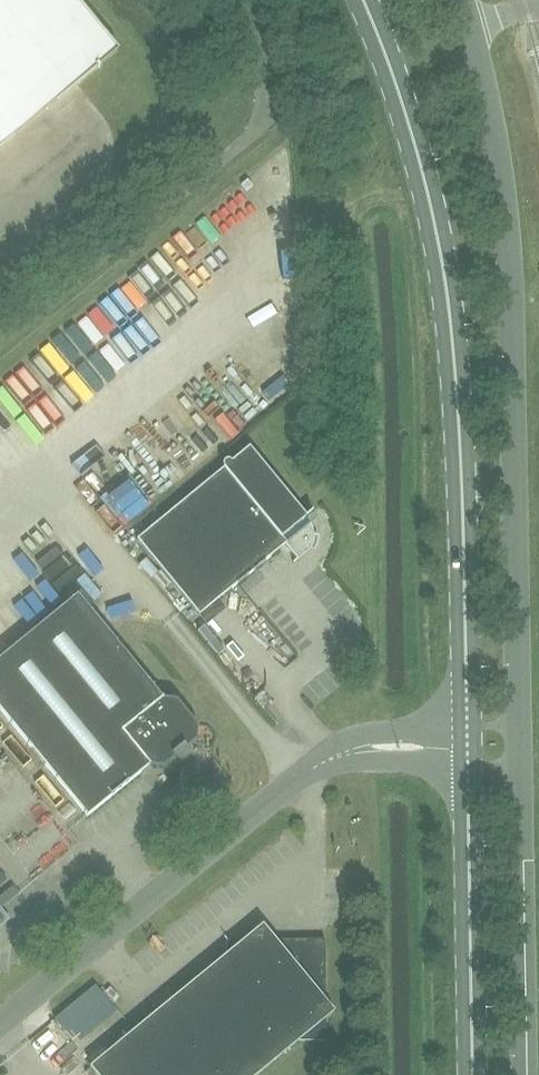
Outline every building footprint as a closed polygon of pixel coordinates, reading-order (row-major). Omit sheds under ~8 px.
[(63,96),(118,50),(76,0),(0,0),(0,148),(63,96)] [(137,539),(200,615),(286,544),(298,558),(293,562),(294,563),(308,552),(313,546),(315,538),(314,530),(310,523),(306,518),(314,511),(313,510),(307,515),(250,447),(137,539)] [(136,495),(151,508),(160,497),(145,484),(136,495)] [(175,756),(177,758),(180,760),(184,759),(188,757),(189,752),(188,749),(186,747),(197,738),(199,725),(177,699),(164,697),(78,594),(0,658),(0,707),(88,815),(149,765),(150,765),(151,764),(164,765),(175,756)] [(98,1074),(257,1074),(297,1042),(297,1041),(327,1040),(326,1017),(328,1017),(335,1011),(328,1002),(326,1002),(325,939),(275,939),(275,938),(263,924),(245,939),(245,940),(227,940),(227,954),(226,954),(90,1066),(98,1074)]
